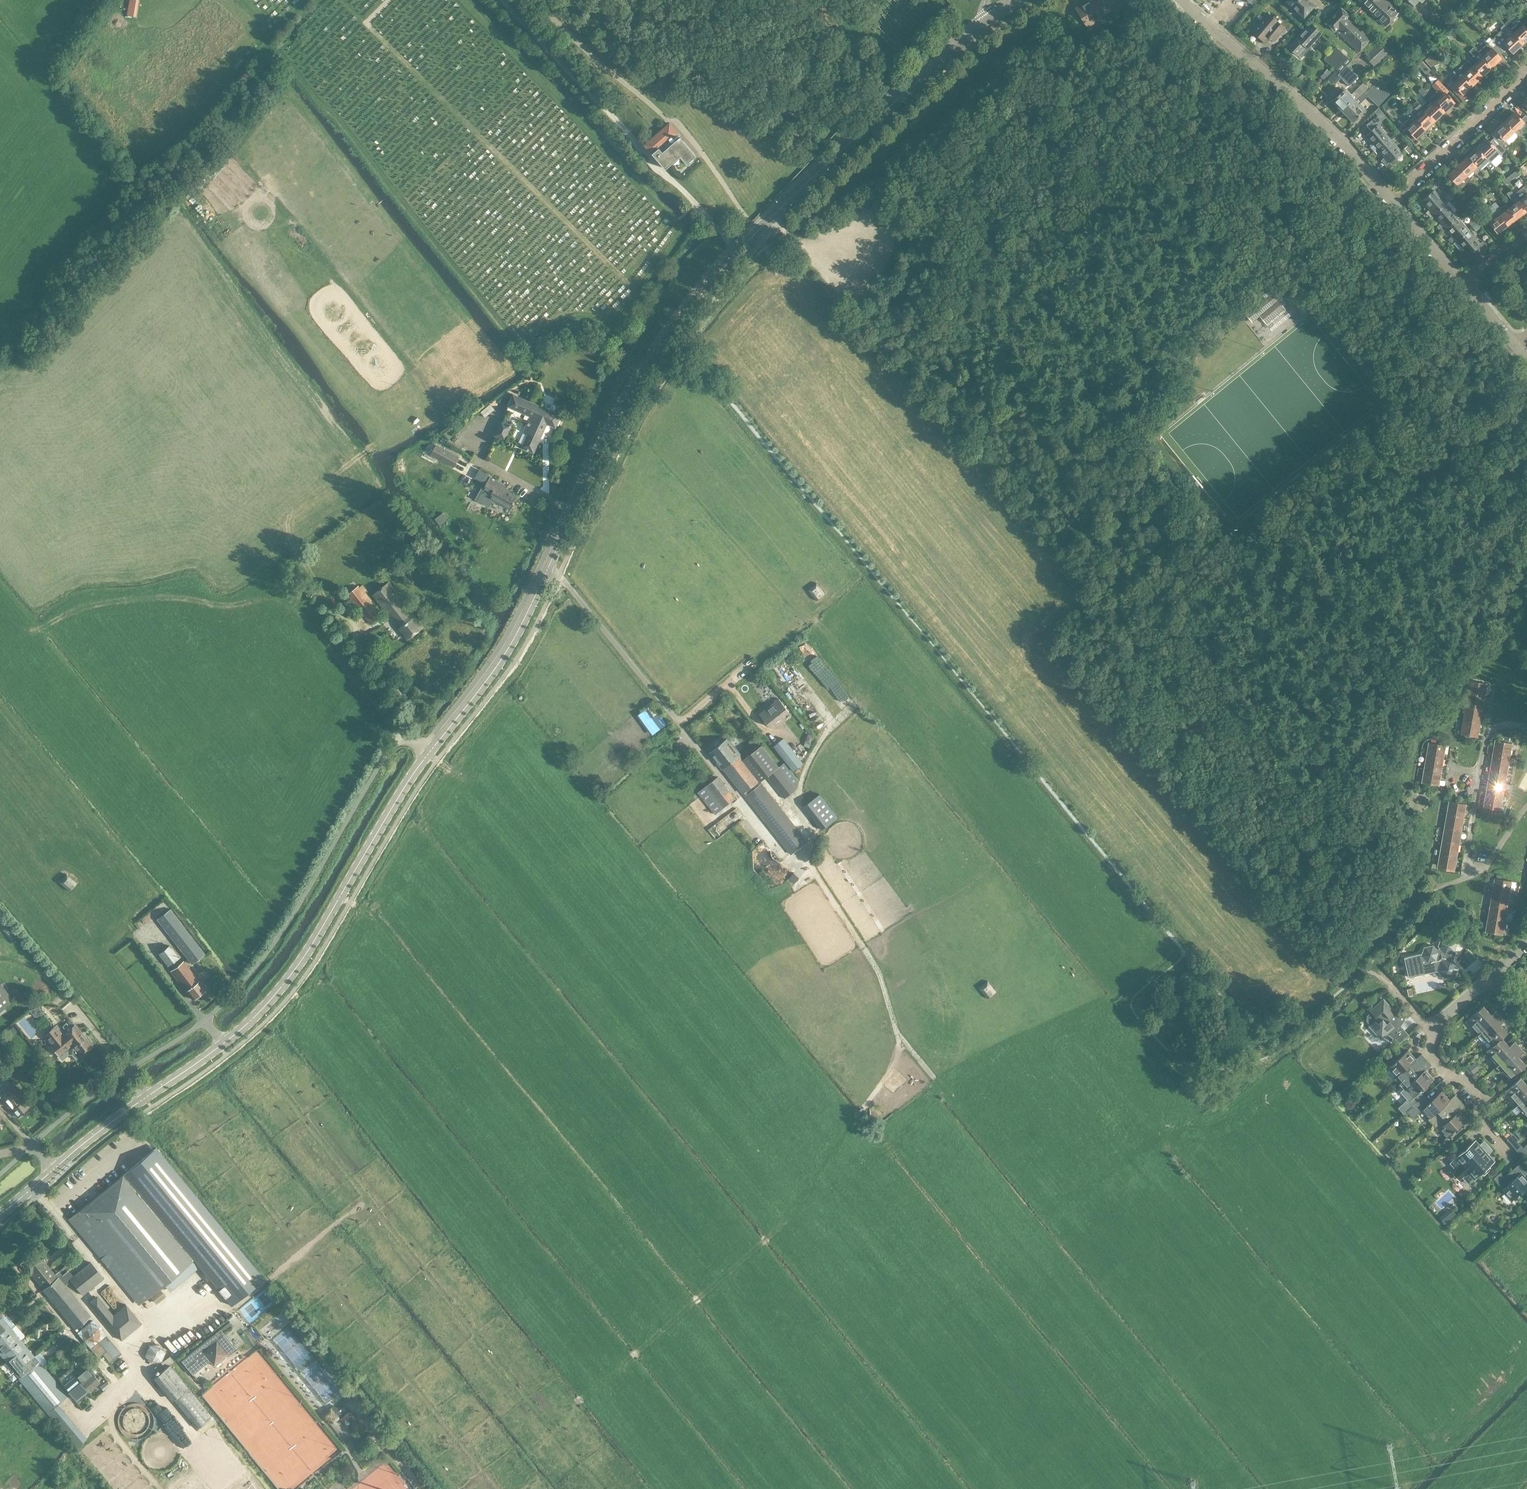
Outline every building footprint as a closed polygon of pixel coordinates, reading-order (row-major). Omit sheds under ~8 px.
[(127,17),(137,18),(139,0),(129,0),(127,17)] [(1106,15),(1100,4),(1097,0),(1088,0),(1082,4),(1075,8),(1087,27),(1106,15)] [(1304,18),(1307,14),(1311,17),(1317,10),(1313,7),(1315,5),(1313,4),(1309,0),(1285,0),(1304,18)] [(1389,4),(1385,0),(1362,0),(1366,4),(1370,8),(1369,9),(1385,25),(1397,12),(1389,4)] [(1404,4),(1403,5),(1419,19),(1424,12),(1415,4),(1418,0),(1407,0),(1404,4)] [(1363,46),(1371,37),(1348,16),(1349,15),(1340,7),(1326,23),(1334,31),(1335,30),(1359,51),(1362,48),(1364,50),(1366,48),(1363,46)] [(1268,35),(1274,40),(1284,28),(1267,13),(1252,31),(1264,41),(1268,35)] [(1522,43),(1526,38),(1526,29),(1514,14),(1504,24),(1509,29),(1522,43)] [(1307,49),(1322,33),(1310,23),(1288,47),(1297,55),(1305,46),(1307,49)] [(1500,27),(1502,29),(1505,33),(1509,29),(1504,24),(1500,27)] [(1509,29),(1505,33),(1502,29),(1491,38),(1503,51),(1507,47),(1512,52),(1522,43),(1509,29)] [(1387,43),(1392,48),(1397,43),(1392,38),(1387,43)] [(1498,55),(1503,51),(1491,38),(1477,52),(1482,56),(1492,67),(1497,62),(1497,63),(1500,60),(1500,59),(1501,58),(1498,55)] [(1380,42),(1365,56),(1374,65),(1389,51),(1380,42)] [(1436,47),(1441,52),(1445,47),(1440,43),(1436,47)] [(1325,58),(1340,72),(1346,66),(1350,61),(1336,47),(1325,58)] [(1474,56),(1468,61),(1472,65),(1482,76),(1487,71),(1488,72),(1491,69),(1490,68),(1492,67),(1482,56),(1477,52),(1473,47),(1469,51),(1474,56)] [(1435,62),(1428,55),(1423,59),(1430,67),(1435,62)] [(1417,65),(1425,74),(1430,69),(1422,60),(1417,65)] [(1458,69),(1472,84),(1482,76),(1472,65),(1468,61),(1467,60),(1458,69)] [(1346,66),(1340,72),(1337,75),(1349,86),(1358,77),(1346,66)] [(1472,84),(1458,69),(1457,68),(1453,72),(1455,74),(1446,82),(1463,100),(1468,96),(1464,92),(1472,84)] [(1296,75),(1301,79),(1306,73),(1301,69),(1296,75)] [(1331,72),(1328,69),(1321,76),(1324,79),(1331,72)] [(1367,95),(1378,105),(1391,91),(1378,79),(1365,93),(1363,91),(1343,111),(1353,121),(1364,110),(1358,104),(1367,95)] [(1445,92),(1448,90),(1438,79),(1435,83),(1438,85),(1434,88),(1437,91),(1431,97),(1444,111),(1454,102),(1445,92)] [(1343,111),(1363,91),(1367,86),(1363,82),(1350,96),(1344,89),(1332,101),(1343,111)] [(1425,109),(1435,120),(1441,114),(1442,115),(1445,112),(1444,111),(1431,97),(1421,86),(1417,90),(1431,104),(1425,109)] [(1421,113),(1416,118),(1425,129),(1435,120),(1425,109),(1416,100),(1413,104),(1421,113)] [(1425,129),(1416,118),(1407,109),(1403,112),(1408,118),(1399,127),(1415,144),(1419,140),(1417,137),(1422,132),(1423,133),(1426,130),(1425,129)] [(1504,121),(1518,136),(1524,130),(1526,134),(1526,117),(1525,115),(1520,119),(1514,112),(1504,121)] [(1377,148),(1389,138),(1378,124),(1382,121),(1377,115),(1366,124),(1371,130),(1366,135),(1373,143),(1369,147),(1374,151),(1377,148)] [(1518,136),(1504,121),(1495,129),(1498,133),(1494,137),(1497,141),(1505,150),(1510,146),(1509,145),(1518,136)] [(670,123),(669,124),(645,144),(665,168),(674,161),(675,164),(682,158),(687,164),(696,156),(680,136),(678,137),(676,134),(678,133),(670,123)] [(1398,130),(1393,134),(1397,139),(1402,135),(1398,130)] [(1505,150),(1497,141),(1494,137),(1489,142),(1486,138),(1476,147),(1489,161),(1490,161),(1499,153),(1501,154),(1505,150)] [(1389,138),(1377,148),(1384,156),(1380,160),(1385,164),(1401,151),(1389,138)] [(1476,147),(1467,156),(1480,170),(1486,165),(1489,161),(1476,147)] [(1476,174),(1480,170),(1467,156),(1457,165),(1467,175),(1472,170),(1476,174)] [(1494,166),(1490,161),(1489,161),(1486,165),(1490,170),(1494,166)] [(1467,175),(1457,165),(1447,173),(1453,179),(1451,181),(1453,183),(1455,181),(1457,184),(1467,175)] [(1485,175),(1480,170),(1476,174),(1481,179),(1485,175)] [(1471,180),(1467,182),(1473,188),(1476,185),(1471,180)] [(1514,194),(1516,196),(1526,210),(1526,184),(1523,187),(1524,187),(1514,194)] [(1430,217),(1433,214),(1445,203),(1434,190),(1422,200),(1429,209),(1425,213),(1430,217)] [(1512,199),(1516,196),(1514,194),(1511,190),(1507,193),(1512,199)] [(1515,203),(1509,207),(1517,217),(1526,210),(1516,196),(1512,199),(1515,203)] [(1445,203),(1433,214),(1440,222),(1437,226),(1441,230),(1445,227),(1457,217),(1453,213),(1457,210),(1449,201),(1446,204),(1445,203)] [(1496,201),(1491,204),(1507,225),(1517,217),(1509,207),(1503,211),(1496,201)] [(188,203),(182,208),(193,220),(199,214),(188,203)] [(1497,232),(1507,225),(1491,204),(1486,208),(1490,212),(1489,212),(1490,213),(1488,214),(1485,213),(1484,214),(1483,215),(1484,215),(1482,216),(1482,219),(1481,220),(1480,220),(1487,229),(1492,225),(1497,232)] [(1448,239),(1452,244),(1468,230),(1457,217),(1445,227),(1452,236),(1448,239)] [(1469,223),(1473,227),(1478,223),(1475,219),(1469,223)] [(1482,227),(1478,223),(1473,227),(1476,231),(1482,227)] [(1479,243),(1468,230),(1452,244),(1460,252),(1457,256),(1464,262),(1473,254),(1475,256),(1486,247),(1481,241),(1479,243)] [(1246,314),(1252,321),(1260,315),(1266,323),(1284,308),(1266,285),(1235,310),(1241,317),(1246,314)] [(555,427),(560,415),(513,394),(508,406),(534,417),(531,424),(528,422),(524,432),(527,433),(521,447),(533,452),(542,430),(540,429),(544,422),(555,427)] [(544,400),(543,407),(553,408),(553,400),(544,400)] [(495,410),(490,405),(480,413),(485,418),(495,410)] [(504,440),(511,425),(501,421),(494,435),(504,440)] [(459,458),(437,446),(432,457),(454,469),(459,458)] [(510,510),(518,496),(504,489),(505,486),(489,477),(476,501),(474,500),(488,508),(492,501),(510,510)] [(1169,479),(1162,485),(1170,496),(1177,490),(1169,479)] [(407,639),(423,626),(388,583),(372,595),(407,639)] [(824,594),(816,584),(809,590),(817,600),(824,594)] [(370,623),(380,615),(363,594),(366,592),(361,586),(359,588),(358,587),(348,595),(370,623)] [(1433,659),(1425,649),(1417,654),(1425,665),(1433,659)] [(1470,681),(1467,694),(1484,697),(1486,683),(1470,681)] [(822,689),(826,695),(836,689),(832,683),(822,689)] [(1465,707),(1482,710),(1484,697),(1467,694),(1465,707)] [(769,726),(788,711),(778,698),(759,714),(769,726)] [(652,701),(644,706),(646,709),(652,717),(657,714),(660,712),(652,701)] [(803,714),(808,708),(804,704),(798,710),(803,714)] [(1465,707),(1463,720),(1479,723),(1482,710),(1465,707)] [(649,727),(660,718),(657,714),(652,717),(646,709),(640,713),(649,727)] [(1479,723),(1463,720),(1460,734),(1477,737),(1479,723)] [(787,752),(771,733),(766,737),(781,756),(781,757),(794,772),(802,765),(790,750),(787,752)] [(815,736),(808,733),(804,742),(811,745),(815,736)] [(798,780),(784,763),(779,767),(762,744),(743,759),(739,754),(740,754),(727,738),(709,752),(722,768),(723,767),(790,854),(807,841),(761,783),(768,777),(784,798),(796,789),(793,784),(798,780)] [(1493,754),(1509,757),(1511,743),(1495,740),(1493,754)] [(1445,745),(1429,742),(1426,755),(1442,758),(1445,745)] [(1493,754),(1490,767),(1507,770),(1509,757),(1493,754)] [(1426,755),(1424,769),(1440,772),(1442,758),(1426,755)] [(1219,760),(1212,766),(1220,777),(1228,771),(1219,760)] [(1507,770),(1490,767),(1488,780),(1504,783),(1507,770)] [(1440,772),(1424,769),(1422,782),(1438,785),(1440,772)] [(734,798),(717,776),(697,792),(714,813),(734,798)] [(1488,780),(1486,793),(1502,796),(1504,783),(1488,780)] [(1502,796),(1486,793),(1483,807),(1500,810),(1502,796)] [(821,830),(837,817),(819,794),(803,807),(821,830)] [(1449,801),(1446,815),(1463,818),(1465,804),(1449,801)] [(1446,815),(1444,828),(1461,831),(1463,818),(1446,815)] [(1442,841),(1458,844),(1461,831),(1444,828),(1442,841)] [(1442,841),(1439,854),(1456,857),(1458,844),(1442,841)] [(763,851),(759,855),(763,860),(768,856),(763,851)] [(1439,854),(1437,868),(1454,871),(1456,857),(1439,854)] [(780,866),(788,861),(785,856),(777,861),(780,866)] [(776,867),(761,877),(770,892),(785,882),(776,867)] [(69,890),(75,883),(65,874),(59,881),(69,890)] [(1494,878),(1492,892),(1509,895),(1511,881),(1494,878)] [(1490,905),(1507,908),(1509,895),(1492,892),(1490,905)] [(1337,897),(1329,903),(1337,914),(1345,908),(1337,897)] [(1490,905),(1488,918),(1504,921),(1507,908),(1490,905)] [(156,918),(191,962),(203,952),(169,908),(156,918)] [(1504,921),(1488,918),(1485,932),(1502,935),(1504,921)] [(1412,976),(1420,975),(1439,971),(1445,977),(1454,975),(1456,967),(1451,960),(1457,942),(1451,935),(1441,937),(1438,946),(1440,948),(1437,950),(1433,945),(1424,947),(1421,955),(1420,953),(1407,956),(1412,976)] [(192,999),(204,989),(183,962),(170,971),(192,999)] [(1189,969),(1181,976),(1189,987),(1198,980),(1189,969)] [(980,987),(988,997),(995,992),(987,981),(980,987)] [(11,1001),(0,988),(0,1010),(11,1001)] [(1398,1042),(1399,1043),(1409,1035),(1401,1026),(1405,1020),(1405,1019),(1405,1018),(1404,1017),(1403,1016),(1402,1016),(1401,1016),(1400,1016),(1399,1016),(1384,999),(1370,1011),(1371,1012),(1367,1016),(1367,1021),(1370,1025),(1382,1039),(1387,1034),(1392,1037),(1392,1038),(1392,1039),(1393,1040),(1393,1041),(1394,1041),(1394,1042),(1395,1042),(1396,1042),(1397,1042),(1398,1042)] [(1332,1014),(1337,1020),(1352,1006),(1347,1000),(1332,1014)] [(1468,1019),(1480,1033),(1501,1014),(1496,1009),(1491,1014),(1483,1006),(1468,1019)] [(38,1007),(29,1010),(34,1017),(39,1017),(44,1014),(38,1007)] [(1505,1019),(1501,1014),(1480,1033),(1492,1045),(1493,1046),(1502,1038),(1507,1033),(1500,1024),(1505,1019)] [(18,1026),(30,1044),(39,1038),(31,1027),(34,1024),(30,1018),(18,1026)] [(1403,1024),(1409,1029),(1414,1024),(1407,1019),(1403,1024)] [(91,1042),(87,1037),(86,1037),(84,1038),(74,1025),(64,1033),(57,1024),(44,1035),(51,1044),(49,1046),(57,1056),(68,1047),(72,1048),(80,1056),(91,1047),(90,1045),(91,1044),(91,1042)] [(1498,1065),(1519,1046),(1515,1041),(1509,1046),(1502,1038),(1493,1046),(1492,1045),(1486,1050),(1491,1056),(1490,1057),(1498,1065)] [(1510,1079),(1526,1064),(1518,1056),(1524,1051),(1519,1046),(1498,1065),(1496,1067),(1501,1073),(1502,1071),(1510,1079)] [(1394,1078),(1399,1084),(1426,1059),(1421,1053),(1416,1058),(1408,1049),(1388,1068),(1396,1076),(1394,1078)] [(1426,1070),(1432,1065),(1426,1059),(1399,1084),(1404,1090),(1401,1092),(1413,1106),(1424,1096),(1420,1091),(1434,1078),(1426,1070)] [(16,1118),(28,1107),(0,1074),(0,1099),(16,1118)] [(1505,1090),(1517,1104),(1526,1095),(1526,1085),(1520,1077),(1505,1090)] [(1433,1124),(1460,1100),(1455,1094),(1450,1099),(1442,1090),(1429,1102),(1424,1096),(1413,1106),(1407,1111),(1413,1118),(1423,1109),(1430,1117),(1428,1118),(1433,1124)] [(1517,1104),(1526,1115),(1526,1095),(1517,1104)] [(1460,1100),(1433,1124),(1438,1130),(1440,1128),(1447,1137),(1468,1119),(1460,1110),(1465,1106),(1460,1100)] [(1474,1178),(1494,1160),(1488,1153),(1492,1150),(1484,1140),(1467,1155),(1463,1151),(1456,1157),(1465,1167),(1464,1167),(1474,1178)] [(1521,1162),(1504,1177),(1500,1173),(1493,1178),(1502,1189),(1511,1200),(1526,1186),(1526,1178),(1525,1175),(1526,1174),(1526,1168),(1521,1162)] [(192,1262),(122,1177),(92,1202),(89,1204),(68,1221),(81,1236),(82,1234),(138,1303),(148,1295),(149,1296),(192,1262)] [(1434,1207),(1440,1216),(1455,1206),(1449,1197),(1434,1207)] [(73,1259),(65,1249),(57,1255),(66,1266),(73,1259)] [(36,1250),(20,1263),(28,1274),(29,1273),(31,1275),(32,1275),(42,1287),(41,1289),(43,1291),(73,1328),(88,1315),(58,1278),(58,1277),(57,1278),(44,1262),(45,1261),(36,1250)] [(192,1262),(165,1284),(169,1290),(196,1267),(192,1262)] [(103,1279),(90,1263),(69,1280),(82,1296),(103,1279)] [(159,1289),(150,1297),(154,1302),(164,1294),(159,1289)] [(88,1302),(121,1341),(142,1324),(126,1305),(113,1315),(97,1295),(88,1302)] [(11,1328),(1,1316),(0,1317),(0,1337),(11,1328)] [(14,1353),(11,1348),(21,1340),(11,1328),(0,1337),(0,1355),(5,1361),(12,1355),(14,1353)] [(221,1329),(182,1361),(193,1374),(210,1361),(214,1366),(236,1348),(221,1329)] [(66,1336),(55,1345),(58,1348),(68,1340),(66,1336)] [(111,1347),(104,1339),(90,1350),(98,1359),(106,1352),(106,1351),(111,1347)] [(14,1353),(12,1355),(18,1362),(21,1359),(24,1363),(33,1356),(21,1340),(11,1348),(14,1353)] [(332,1443),(263,1353),(252,1361),(250,1359),(203,1395),(276,1488),(290,1488),(301,1488),(333,1464),(330,1460),(339,1453),(332,1443)] [(37,1360),(33,1356),(24,1363),(21,1359),(18,1362),(12,1355),(5,1361),(17,1376),(37,1360)] [(148,1370),(163,1369),(163,1356),(147,1357),(148,1370)] [(65,1394),(40,1364),(37,1360),(17,1376),(46,1410),(75,1445),(77,1444),(87,1456),(94,1450),(84,1438),(89,1431),(61,1397),(65,1394)] [(71,1372),(84,1389),(96,1380),(82,1362),(71,1372)] [(113,1378),(124,1371),(121,1367),(111,1374),(113,1378)] [(212,1417),(170,1368),(157,1380),(198,1428),(212,1417)] [(88,1394),(84,1389),(71,1372),(59,1381),(68,1393),(77,1386),(82,1393),(72,1401),(78,1408),(88,1399),(85,1396),(88,1394)] [(322,1407),(332,1402),(329,1398),(320,1404),(322,1407)] [(339,1418),(331,1407),(323,1413),(332,1424),(339,1418)] [(387,1467),(358,1488),(403,1488),(387,1467)]
